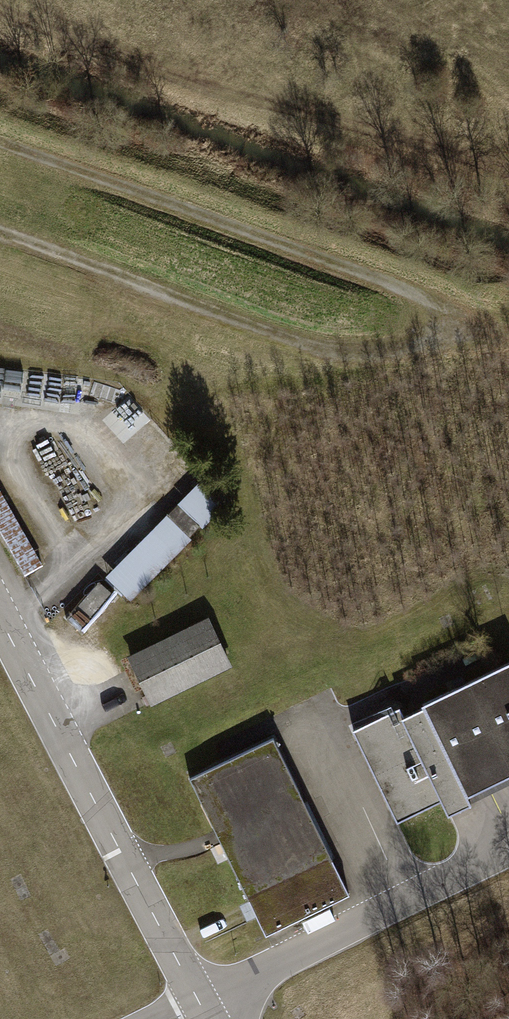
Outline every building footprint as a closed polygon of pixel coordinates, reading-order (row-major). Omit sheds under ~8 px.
[(206,481),(113,581),(139,605),(232,505),(206,481)] [(46,567),(0,488),(0,530),(28,578),(46,567)] [(207,620),(130,657),(142,679),(146,689),(153,702),(229,665),(218,642),(207,620)] [(404,714),(399,705),(349,729),(395,823),(441,801),(448,815),(467,805),(464,799),(490,786),(508,777),(508,663),(404,714)] [(266,935),(349,894),(273,738),(222,763),(190,778),(214,829),(218,836),(221,843),(249,900),(266,935)]
